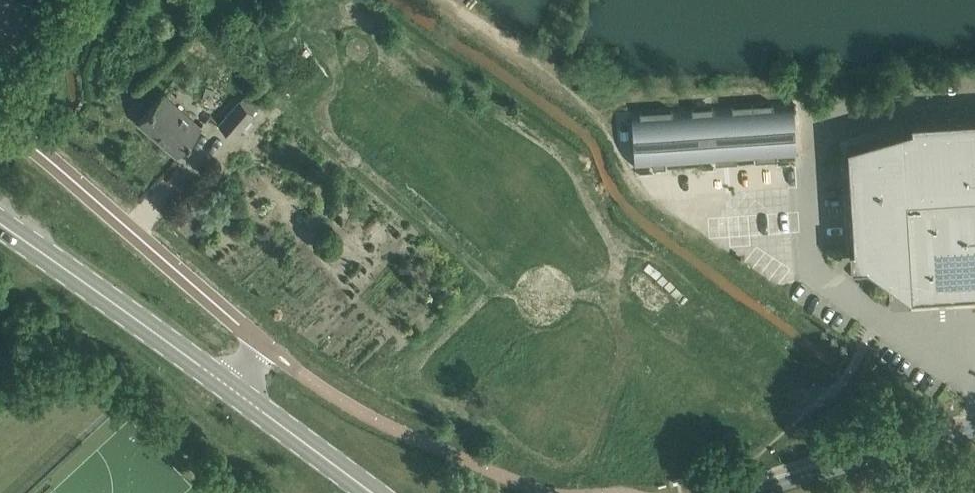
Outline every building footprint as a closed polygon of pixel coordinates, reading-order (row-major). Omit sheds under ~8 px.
[(178,150),(176,152),(177,153),(190,138),(201,126),(162,93),(139,120),(156,135),(158,133),(178,150)] [(247,94),(240,101),(220,125),(232,135),(258,104),(247,94)] [(636,111),(631,112),(635,166),(651,165),(653,165),(653,166),(665,165),(665,164),(667,164),(715,161),(715,162),(737,160),(737,159),(755,158),(755,159),(777,157),(777,156),(797,155),(794,101),(757,104),(753,104),(753,103),(731,104),(732,105),(715,106),(713,106),(713,105),(692,107),(692,108),(691,108),(672,109),(672,108),(640,110),(640,111),(636,111)] [(910,118),(910,120),(915,120),(916,139),(862,142),(862,145),(847,146),(847,147),(848,157),(847,157),(848,173),(852,231),(853,249),(873,263),(890,275),(909,273),(910,294),(910,296),(974,292),(974,114),(910,118)]
